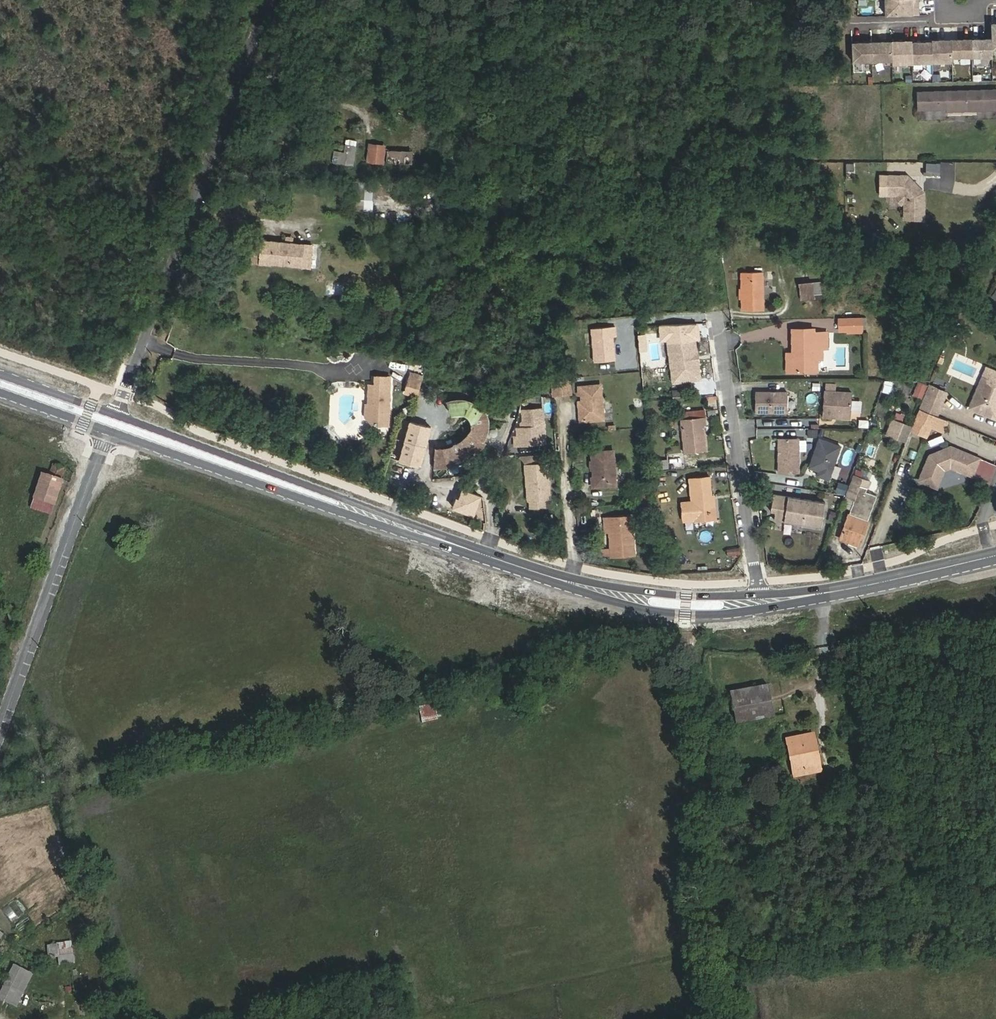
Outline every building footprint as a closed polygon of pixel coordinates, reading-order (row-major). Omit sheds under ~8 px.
[(886,16),(918,15),(918,0),(885,0),(886,16)] [(992,49),(991,39),(971,40),(972,57),(992,57),(992,49)] [(952,62),(951,40),(931,41),(932,62),(952,62)] [(972,57),(971,40),(951,40),(952,62),(972,61),(972,57)] [(892,64),(912,63),(911,43),(911,41),(891,42),(892,60),(892,64)] [(912,63),(932,62),(931,41),(922,41),(922,42),(911,43),(912,63)] [(872,61),(871,42),(851,43),(851,61),(872,61)] [(872,61),(892,60),(891,42),(871,42),(872,61)] [(981,93),(981,109),(945,110),(945,114),(995,113),(995,92),(981,93)] [(981,93),(917,94),(918,111),(945,110),(981,109),(981,93)] [(333,162),(353,165),(356,146),(345,145),(344,152),(334,151),(333,162)] [(383,163),(385,148),(369,146),(367,161),(383,163)] [(412,163),(412,151),(387,150),(387,163),(412,163)] [(926,190),(916,182),(908,183),(908,175),(890,175),(891,194),(901,194),(907,198),(907,217),(926,217),(926,190)] [(352,182),(352,187),(352,211),(371,211),(371,183),(352,182)] [(904,202),(907,198),(901,194),(898,197),(904,202)] [(251,263),(270,264),(312,268),(314,245),(253,239),(251,263)] [(742,272),(742,310),(762,310),(762,272),(742,272)] [(813,283),(801,285),(802,297),(815,296),(813,283)] [(850,330),(867,330),(867,319),(862,319),(862,320),(850,320),(850,330)] [(661,342),(670,342),(675,382),(697,379),(692,343),(701,341),(698,324),(659,327),(661,342)] [(594,329),(595,362),(616,361),(614,337),(618,337),(617,327),(594,329)] [(789,354),(789,372),(817,372),(817,349),(827,349),(827,333),(814,333),(814,329),(793,330),(793,354),(789,354)] [(990,369),(974,408),(995,417),(995,372),(990,369)] [(389,378),(374,378),(374,387),(368,386),(368,407),(369,407),(369,422),(373,425),(388,426),(389,378)] [(421,382),(409,378),(405,393),(417,396),(421,382)] [(552,397),(572,395),(571,379),(550,381),(552,397)] [(884,380),(881,392),(889,394),(892,382),(884,380)] [(922,397),(926,386),(919,383),(914,394),(922,397)] [(601,384),(581,386),(582,400),(583,407),(579,407),(580,420),(603,418),(601,384)] [(933,386),(924,410),(937,415),(938,415),(947,392),(933,386)] [(787,393),(755,392),(755,412),(787,413),(787,393)] [(823,392),(821,418),(849,419),(851,393),(823,392)] [(645,410),(644,395),(634,396),(635,411),(645,410)] [(450,447),(435,449),(434,467),(445,467),(470,457),(484,444),(482,443),(488,426),(484,411),(476,402),(475,404),(459,400),(447,402),(451,414),(457,412),(467,414),(472,422),(470,432),(464,439),(450,447)] [(924,410),(923,409),(914,431),(926,436),(930,426),(932,426),(937,415),(924,410)] [(543,411),(524,412),(525,430),(518,430),(519,439),(515,439),(516,447),(545,445),(543,411)] [(938,415),(937,415),(932,426),(944,431),(949,420),(938,415)] [(704,425),(706,425),(705,417),(681,419),(684,453),(706,451),(704,425)] [(898,439),(903,424),(893,420),(888,436),(898,439)] [(431,430),(410,424),(399,462),(420,468),(431,430)] [(913,427),(903,424),(898,439),(907,443),(913,427)] [(797,473),(797,439),(777,439),(777,473),(797,473)] [(828,481),(840,447),(818,440),(808,469),(817,472),(816,476),(828,481)] [(935,457),(924,482),(942,489),(949,471),(955,468),(977,477),(984,459),(961,450),(960,452),(953,449),(935,457)] [(593,487),(616,485),(613,451),(592,453),(593,487)] [(671,457),(674,466),(683,463),(680,454),(671,457)] [(656,459),(656,468),(668,469),(668,460),(656,459)] [(51,513),(62,479),(61,479),(65,468),(54,464),(50,476),(43,474),(32,507),(51,513)] [(546,466),(525,467),(529,501),(529,509),(543,508),(542,501),(548,500),(546,466)] [(714,496),(711,496),(709,477),(690,479),(691,501),(681,503),(682,517),(715,514),(714,496)] [(856,477),(853,484),(867,489),(870,482),(856,477)] [(847,485),(840,483),(838,492),(845,494),(847,485)] [(859,545),(877,497),(866,493),(867,489),(853,484),(848,498),(854,500),(840,539),(859,545)] [(483,498),(462,490),(454,511),(475,519),(483,498)] [(825,502),(774,494),(771,512),(776,512),(775,520),(821,527),(825,502)] [(611,556),(634,555),(631,516),(608,518),(611,556)] [(543,533),(541,541),(550,544),(552,536),(543,533)] [(739,547),(725,550),(728,561),(742,558),(739,547)] [(737,724),(773,717),(767,685),(731,692),(737,724)] [(433,705),(419,708),(423,722),(437,719),(433,705)] [(810,744),(815,743),(813,733),(787,738),(793,771),(815,767),(810,744)] [(13,899),(1,909),(12,923),(24,913),(13,899)] [(59,964),(75,963),(72,939),(57,941),(59,964)] [(58,956),(56,944),(47,945),(49,957),(58,956)] [(13,965),(0,992),(0,996),(16,1004),(31,973),(13,965)]
